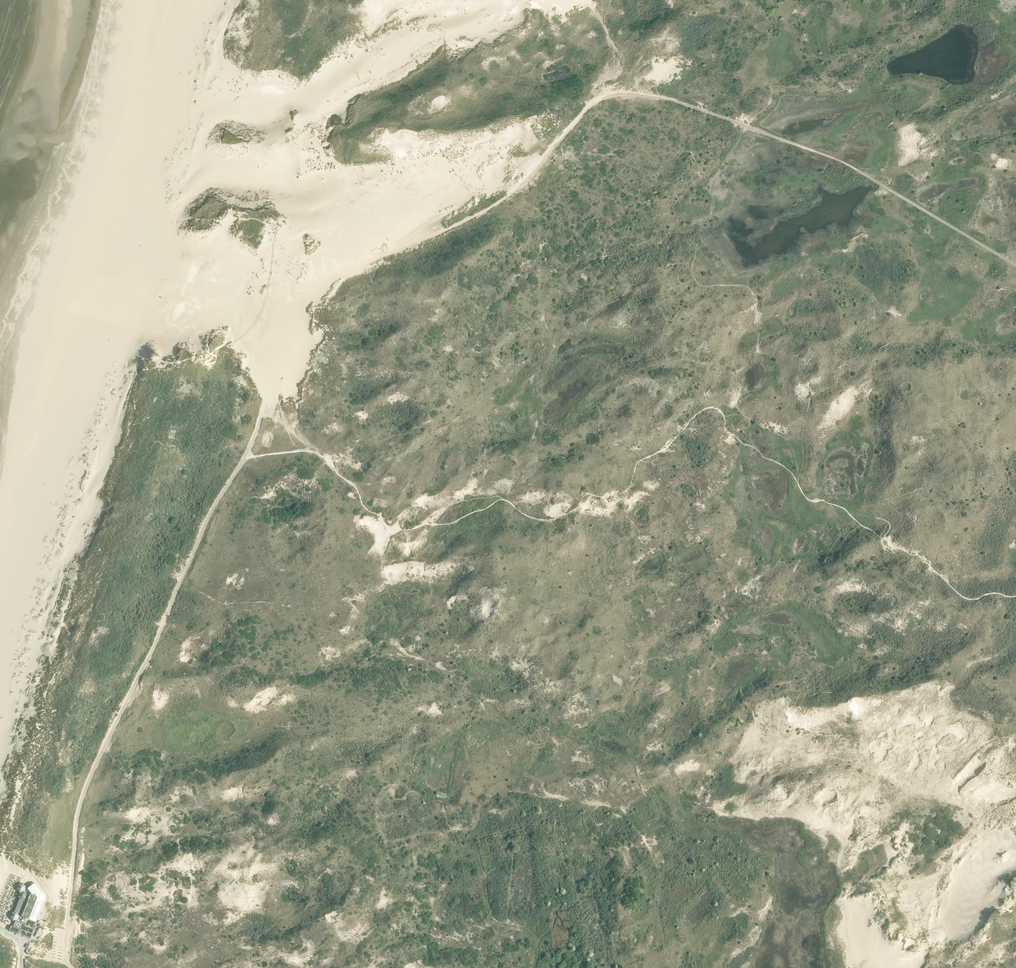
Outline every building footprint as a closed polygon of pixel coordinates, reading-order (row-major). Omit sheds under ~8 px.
[(19,934),(31,939),(34,929),(25,926),(28,919),(36,922),(46,897),(35,883),(33,884),(33,883),(28,887),(29,888),(28,888),(27,887),(23,883),(18,884),(17,889),(20,892),(18,897),(19,899),(14,912),(12,912),(10,917),(13,921),(15,920),(13,926),(11,926),(10,931),(11,931),(19,935),(19,934)]
